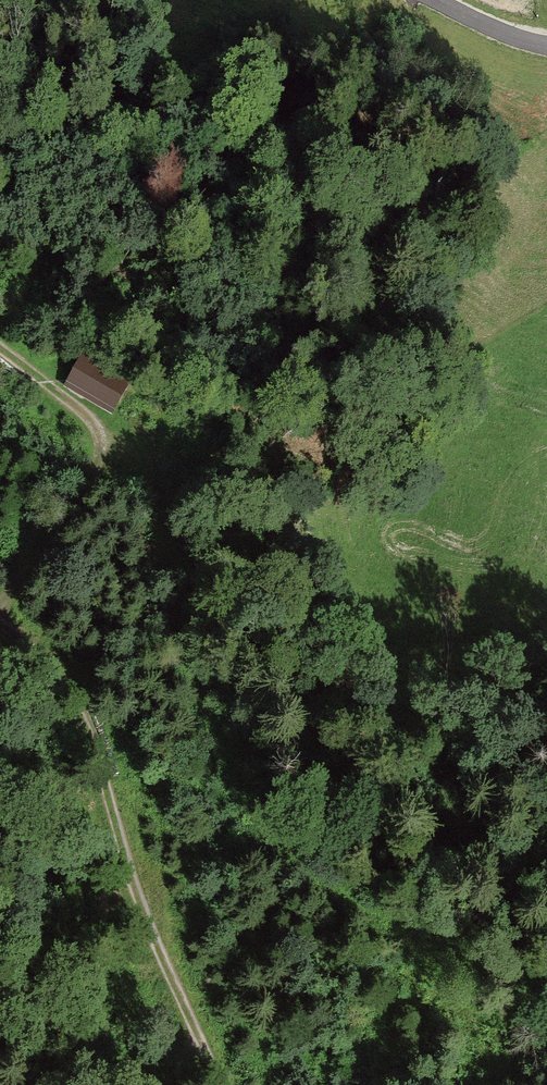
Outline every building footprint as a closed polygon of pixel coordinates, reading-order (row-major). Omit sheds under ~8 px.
[(154,385),(114,358),(93,389),(133,416),(154,385)]
